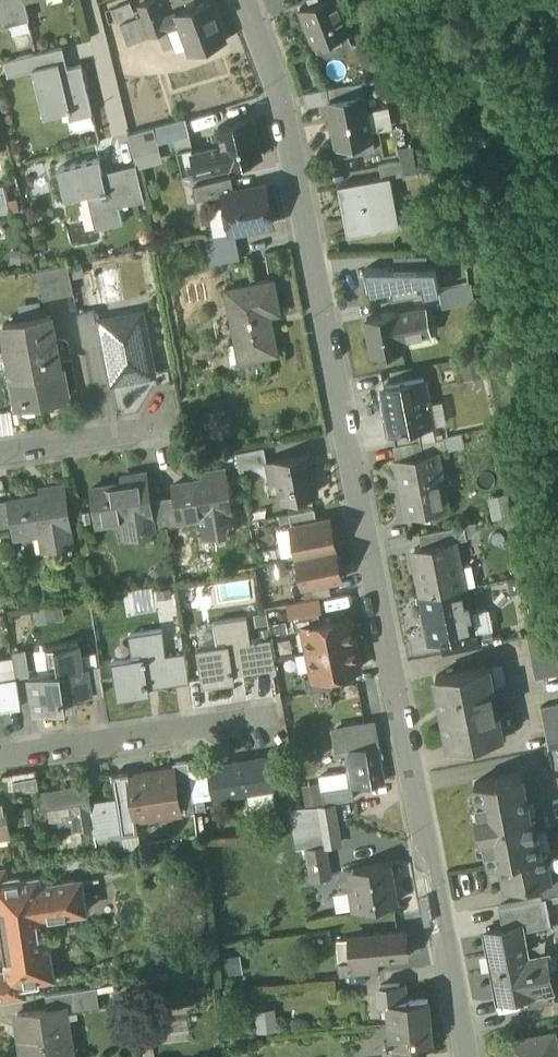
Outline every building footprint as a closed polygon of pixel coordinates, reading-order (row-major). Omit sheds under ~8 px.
[(11,23),(10,18),(28,13),(25,1),(25,0),(0,0),(0,26),(11,23)] [(168,31),(164,20),(156,0),(154,0),(139,6),(143,16),(151,37),(168,31)] [(314,46),(349,32),(337,0),(322,0),(300,8),(314,46)] [(112,9),(116,20),(134,13),(130,2),(112,9)] [(212,2),(164,20),(168,31),(179,27),(189,54),(226,40),(212,2)] [(29,19),(28,13),(10,18),(11,23),(13,34),(30,29),(28,19),(29,19)] [(143,16),(131,20),(139,42),(151,37),(143,16)] [(126,46),(139,42),(131,20),(118,25),(126,46)] [(26,55),(29,68),(60,61),(57,48),(37,52),(26,55)] [(70,110),(72,119),(94,114),(83,65),(62,70),(60,61),(29,68),(41,116),(70,110)] [(379,93),(382,115),(391,113),(385,79),(363,83),(365,95),(379,93)] [(332,88),(334,101),(365,95),(363,83),(332,88)] [(336,143),(340,142),(373,136),(365,95),(334,101),(338,121),(333,122),(336,143)] [(154,125),(159,142),(175,138),(190,133),(185,116),(157,124),(154,125)] [(194,152),(199,170),(262,155),(253,118),(219,126),(223,145),(195,151),(194,152)] [(175,138),(184,173),(199,170),(194,152),(195,151),(190,133),(175,138)] [(375,149),(373,136),(340,142),(342,155),(375,149)] [(94,194),(102,228),(122,223),(118,205),(132,201),(125,172),(103,177),(99,160),(59,169),(67,201),(94,194)] [(374,165),(376,178),(385,177),(389,176),(402,174),(400,160),(374,165)] [(339,182),(366,176),(364,165),(337,171),(339,182)] [(125,172),(132,201),(144,199),(137,169),(125,172)] [(193,184),(196,199),(224,193),(224,192),(234,190),(231,175),(193,184)] [(398,225),(389,176),(385,177),(393,226),(398,225)] [(347,197),(354,233),(393,226),(385,177),(376,178),(339,185),(342,198),(347,197)] [(9,212),(3,184),(0,185),(0,214),(9,212)] [(224,193),(231,231),(235,230),(273,223),(265,184),(234,190),(224,192),(224,193)] [(205,236),(211,266),(240,260),(235,230),(231,231),(205,236)] [(394,255),(394,268),(426,268),(426,255),(394,255)] [(69,263),(55,266),(39,268),(44,298),(61,295),(74,292),(69,263)] [(391,299),(439,290),(439,288),(435,268),(426,268),(394,268),(365,268),(369,291),(389,287),(391,299)] [(255,349),(256,357),(276,353),(269,316),(279,314),(273,282),(227,290),(238,352),(255,349)] [(439,290),(443,306),(472,300),(469,282),(439,288),(439,290)] [(366,318),(373,356),(400,350),(403,350),(400,339),(431,333),(426,308),(396,314),(395,312),(366,318)] [(77,313),(83,344),(99,341),(95,321),(97,321),(94,310),(77,313)] [(104,340),(112,381),(153,373),(141,312),(97,321),(95,321),(99,341),(104,340)] [(3,323),(8,349),(55,340),(50,314),(3,323)] [(12,371),(13,375),(60,367),(55,340),(8,349),(8,350),(12,371)] [(240,360),(256,357),(255,349),(238,352),(240,360)] [(12,371),(8,350),(0,351),(0,373),(12,371)] [(66,397),(60,367),(13,375),(18,406),(66,397)] [(385,414),(388,434),(391,434),(419,428),(422,427),(418,405),(432,402),(427,379),(385,388),(390,413),(385,414)] [(3,434),(14,432),(11,410),(0,412),(0,420),(3,434)] [(391,434),(393,445),(421,440),(419,428),(391,434)] [(421,441),(424,456),(440,453),(447,452),(444,436),(421,441)] [(424,456),(421,441),(393,446),(397,461),(424,456)] [(236,452),(239,468),(267,463),(264,446),(236,452)] [(273,462),(280,499),(316,492),(308,453),(273,460),(273,462)] [(402,483),(409,518),(439,512),(433,480),(445,477),(440,453),(424,456),(397,461),(393,462),(397,484),(402,483)] [(208,516),(211,535),(235,531),(225,468),(212,470),(213,477),(174,483),(176,496),(180,521),(208,516)] [(127,521),(130,537),(155,533),(154,529),(150,501),(145,472),(132,474),(133,481),(91,488),(97,527),(127,521)] [(47,532),(49,548),(75,544),(66,484),(51,487),(52,495),(11,501),(15,525),(17,536),(47,532)] [(176,496),(163,498),(167,525),(180,523),(180,521),(176,496)] [(167,527),(167,525),(163,498),(150,501),(154,529),(167,527)] [(0,501),(0,528),(15,525),(11,501),(11,500),(0,501)] [(289,513),(291,525),(317,520),(314,508),(289,513)] [(291,525),(297,556),(336,548),(330,518),(317,520),(291,525)] [(420,533),(422,546),(456,540),(457,542),(471,539),(468,523),(420,533)] [(419,595),(425,594),(453,588),(450,570),(462,568),(457,542),(456,540),(422,546),(416,548),(422,575),(415,577),(419,595)] [(342,578),(336,548),(297,556),(303,585),(329,580),(342,578)] [(466,586),(462,568),(450,570),(453,588),(466,586)] [(303,585),(306,598),(315,596),(331,593),(329,580),(303,585)] [(466,586),(453,588),(425,594),(431,619),(424,621),(429,644),(442,641),(463,637),(459,614),(471,611),(466,586)] [(291,614),(292,614),(318,609),(315,596),(306,598),(289,602),(291,614)] [(318,609),(292,614),(295,629),(304,627),(303,626),(321,622),(318,609)] [(476,635),(471,611),(459,614),(463,637),(476,635)] [(196,646),(202,684),(234,679),(232,670),(260,665),(255,637),(249,638),(245,615),(213,620),(214,622),(223,620),(227,641),(217,642),(196,646)] [(304,627),(308,651),(354,642),(349,616),(321,622),(303,626),(304,627)] [(214,622),(217,642),(227,641),(223,620),(214,622)] [(112,660),(117,697),(150,693),(148,683),(174,679),(170,651),(165,652),(162,629),(137,632),(141,656),(132,657),(112,660)] [(537,679),(557,674),(557,635),(557,630),(529,635),(537,679)] [(141,656),(137,632),(129,633),(132,657),(141,656)] [(255,637),(260,665),(275,663),(274,658),(270,635),(255,637)] [(442,641),(444,653),(478,646),(476,635),(463,637),(442,641)] [(29,673),(34,712),(67,707),(65,696),(89,692),(85,666),(82,666),(78,642),(54,646),(57,669),(50,670),(29,673)] [(359,668),(354,642),(308,651),(313,675),(314,677),(331,674),(359,668)] [(47,646),(50,670),(57,669),(54,646),(47,646)] [(170,651),(174,679),(188,677),(184,649),(170,651)] [(85,666),(89,692),(104,690),(100,663),(85,666)] [(439,673),(453,746),(504,736),(490,664),(439,673)] [(305,677),(307,691),(333,686),(331,674),(314,677),(313,675),(305,677)] [(2,679),(6,705),(20,703),(16,677),(2,679)] [(542,709),(549,749),(557,747),(557,706),(542,709)] [(377,744),(373,722),(334,729),(338,752),(346,751),(345,749),(377,744)] [(351,785),(351,786),(383,781),(377,744),(345,749),(346,751),(351,785)] [(209,766),(214,796),(274,787),(269,756),(209,766)] [(183,790),(186,812),(194,811),(189,769),(188,760),(173,762),(174,767),(177,786),(183,790)] [(190,769),(194,799),(214,796),(209,766),(190,769)] [(121,826),(122,834),(138,831),(136,819),(181,813),(177,786),(174,767),(129,774),(129,771),(113,774),(117,799),(121,826)] [(490,862),(500,861),(540,851),(532,812),(529,813),(527,804),(521,772),(474,782),(480,810),(476,811),(481,837),(485,836),(490,862)] [(77,827),(94,824),(91,803),(88,785),(40,793),(45,818),(75,813),(77,827)] [(321,789),(324,803),(353,798),(351,786),(351,785),(321,789)] [(11,833),(6,797),(0,798),(0,835),(11,833)] [(117,799),(91,803),(94,824),(95,830),(121,826),(117,799)] [(301,807),(307,847),(325,844),(322,821),(338,819),(336,805),(301,807)] [(47,832),(77,827),(75,813),(45,818),(47,832)] [(322,821),(325,844),(327,844),(342,842),(338,819),(322,821)] [(138,831),(122,834),(125,847),(141,845),(138,831)] [(110,836),(112,849),(124,847),(122,834),(110,836)] [(327,844),(325,844),(307,847),(311,880),(332,877),(327,844)] [(544,850),(540,851),(500,861),(501,870),(502,870),(503,875),(510,880),(511,884),(512,889),(540,883),(551,881),(550,879),(544,850)] [(388,862),(352,868),(355,886),(349,887),(349,888),(353,909),(395,902),(388,862)] [(8,876),(7,865),(0,866),(0,868),(5,867),(6,876),(8,876)] [(21,879),(21,874),(8,876),(6,876),(5,867),(0,868),(0,882),(21,879)] [(346,889),(349,888),(349,887),(355,886),(352,868),(342,870),(346,889)] [(505,890),(512,889),(511,884),(510,880),(503,875),(502,870),(501,870),(505,890)] [(52,916),(54,916),(56,915),(58,911),(58,908),(76,905),(77,907),(78,909),(80,910),(82,912),(84,912),(86,911),(86,910),(84,910),(82,910),(81,909),(79,908),(78,907),(78,904),(74,883),(75,883),(74,879),(40,884),(39,876),(21,879),(0,882),(0,943),(3,945),(7,970),(5,971),(6,971),(8,984),(39,980),(54,977),(48,936),(41,937),(38,919),(52,916)] [(84,910),(86,910),(82,878),(74,879),(75,883),(74,883),(78,904),(78,907),(79,908),(81,909),(82,910),(84,910)] [(550,879),(551,881),(540,883),(542,896),(546,896),(557,893),(557,878),(550,879)] [(546,896),(542,896),(498,905),(503,927),(520,923),(522,929),(552,923),(546,896)] [(56,915),(54,916),(82,912),(80,910),(78,909),(77,907),(76,905),(58,908),(58,911),(56,915)] [(485,930),(499,999),(526,993),(552,988),(547,963),(529,966),(527,958),(522,929),(520,923),(503,927),(485,930)] [(352,959),(352,961),(378,959),(407,956),(405,930),(374,933),(374,935),(350,937),(350,938),(352,959)] [(529,966),(547,963),(546,954),(527,958),(529,966)] [(339,961),(340,975),(379,972),(378,959),(352,961),(352,959),(339,961)] [(26,995),(24,987),(40,985),(39,980),(8,984),(6,971),(5,971),(0,971),(0,999),(26,995)] [(386,1002),(388,1022),(430,1019),(428,997),(401,1000),(400,983),(381,985),(383,1002),(386,1002)] [(526,993),(528,1006),(555,1001),(552,988),(526,993)] [(59,1006),(60,1013),(69,1011),(78,1010),(74,989),(45,993),(47,1008),(59,1006)] [(256,1007),(258,1030),(278,1028),(277,1005),(256,1007)] [(24,1056),(50,1056),(67,1054),(60,1013),(59,1006),(47,1008),(18,1012),(24,1056)] [(75,1053),(69,1011),(60,1013),(67,1054),(75,1053)] [(430,1019),(388,1022),(390,1042),(386,1043),(387,1056),(406,1056),(405,1042),(432,1040),(430,1019)] [(554,1031),(508,1040),(511,1056),(557,1056),(557,1053),(554,1031)]
